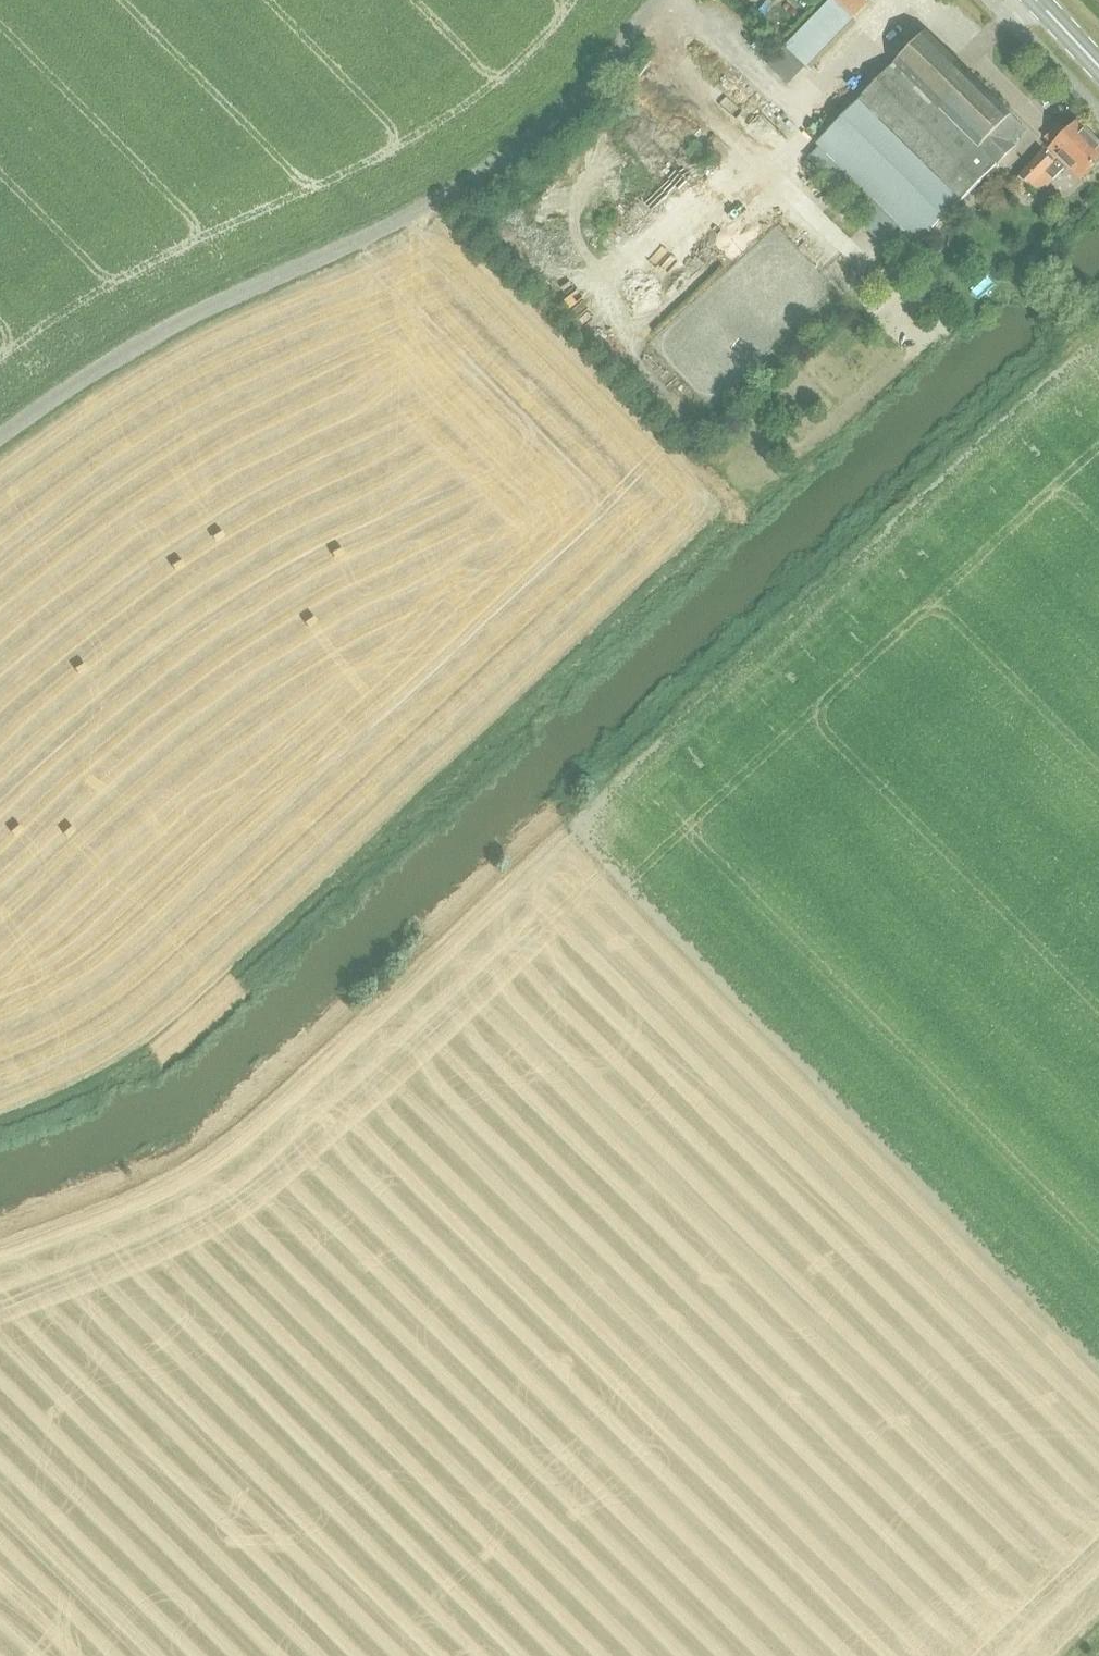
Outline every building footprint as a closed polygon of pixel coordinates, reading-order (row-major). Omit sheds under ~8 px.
[(785,46),(809,69),(856,21),(835,0),(830,0),(785,46)] [(854,17),(866,4),(862,0),(837,0),(854,17)] [(1014,147),(1011,143),(1025,129),(926,31),(893,63),(850,109),(816,143),(918,244),(996,165),(1014,147)] [(1053,180),(1067,165),(1080,179),(1098,159),(1098,144),(1077,122),(1067,132),(1059,124),(1045,138),(1053,146),(1050,149),(1058,157),(1053,162),(1043,152),(1010,184),(1021,195),(1029,187),(1037,195),(1053,180)] [(659,184),(650,192),(664,208),(673,200),(659,184)] [(553,211),(544,219),(560,235),(569,227),(553,211)] [(899,276),(891,283),(897,290),(905,284),(899,276)]
